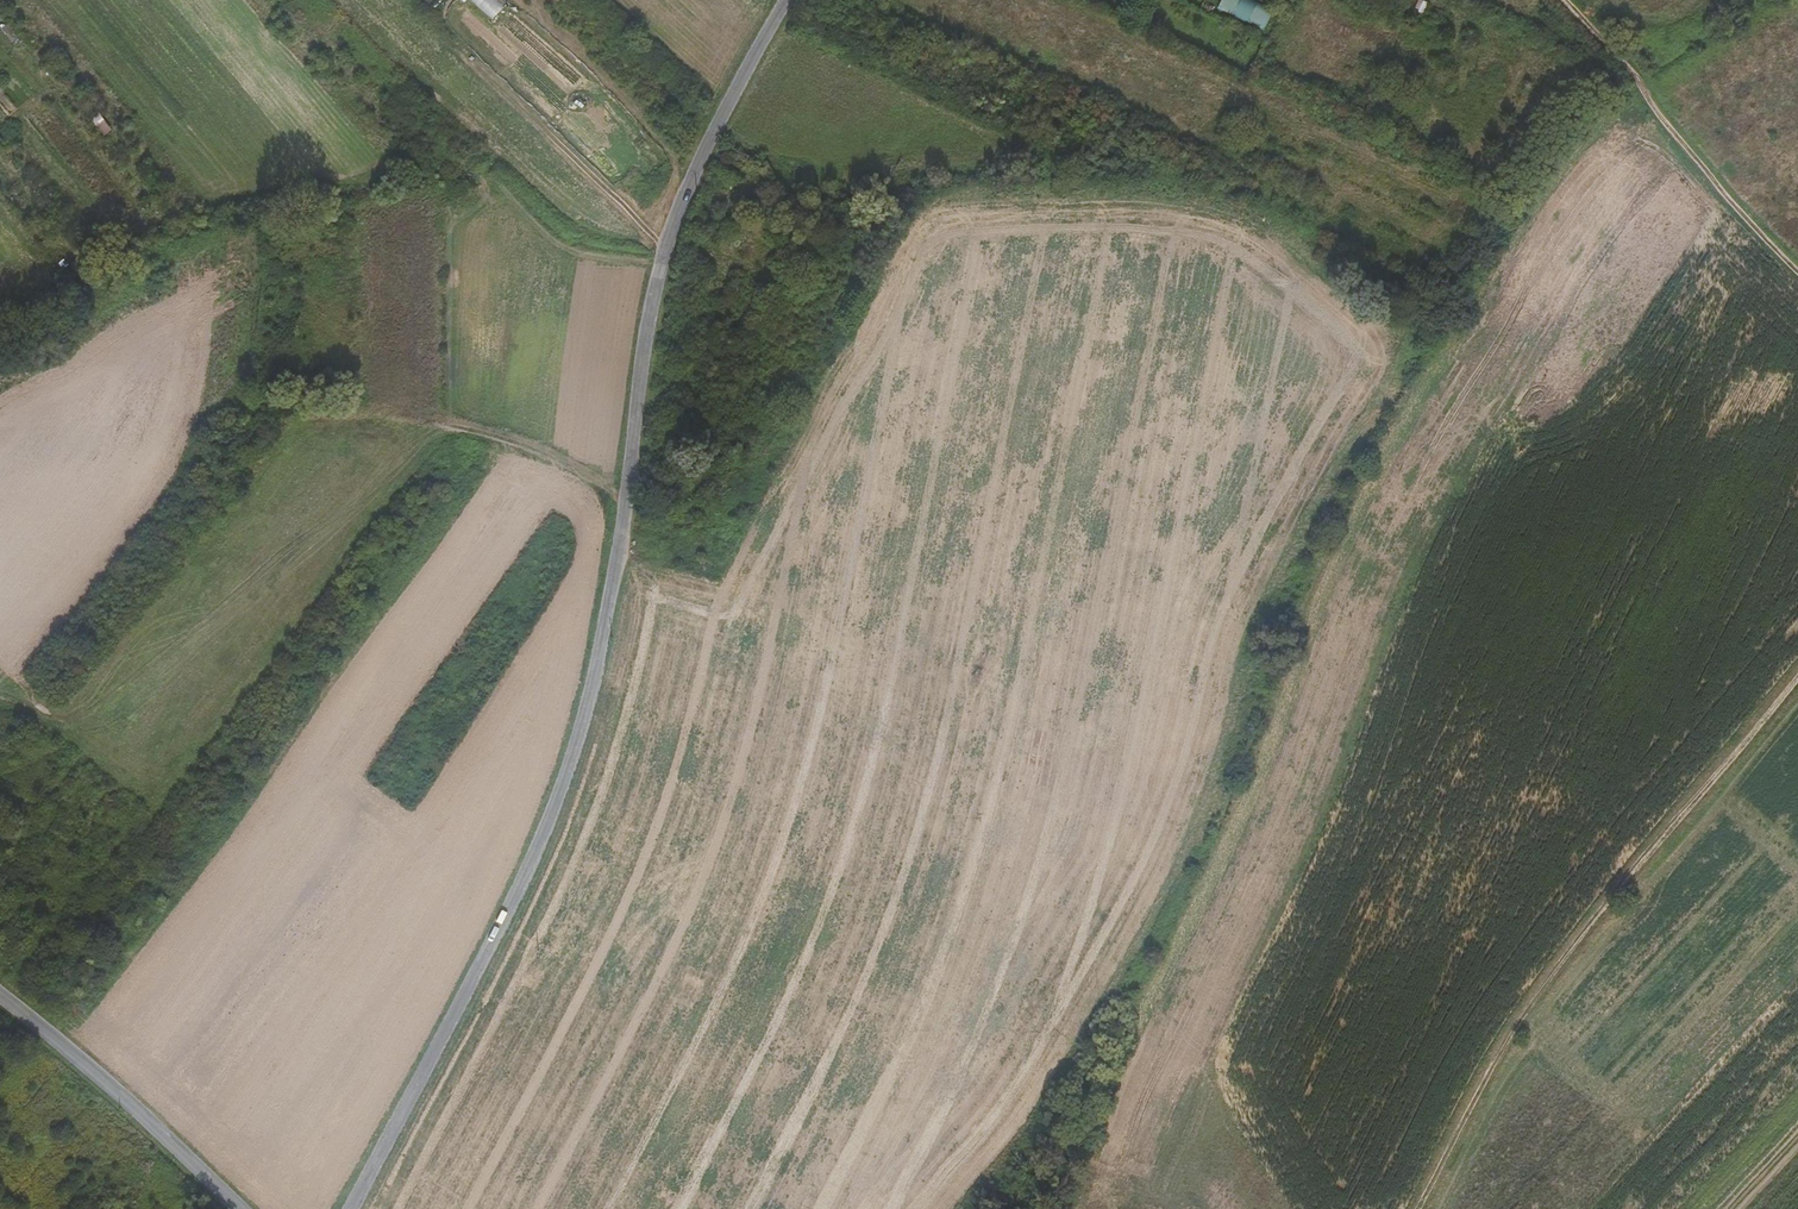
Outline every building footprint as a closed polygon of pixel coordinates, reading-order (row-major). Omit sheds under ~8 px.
[(505,6),(499,0),(474,0),(493,18),(505,6)] [(1263,0),(1221,0),(1218,7),(1265,30),(1276,6),(1263,0)]
